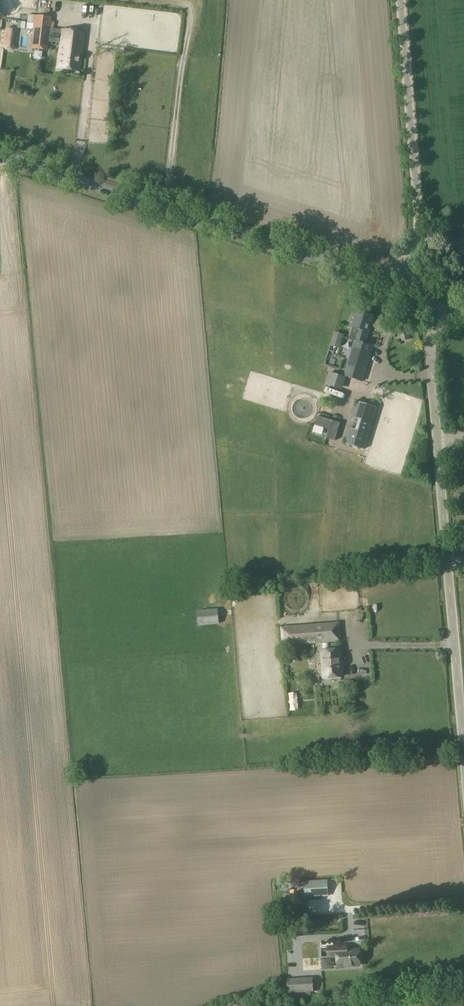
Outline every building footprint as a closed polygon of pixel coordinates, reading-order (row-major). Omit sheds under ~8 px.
[(109,0),(92,0),(91,22),(108,23),(109,0)] [(51,18),(28,16),(27,16),(25,29),(32,30),(30,49),(47,51),(48,42),(61,43),(58,68),(78,71),(83,33),(50,29),(51,18)] [(15,48),(18,30),(6,29),(4,47),(15,48)] [(373,348),(364,345),(368,332),(374,316),(358,311),(356,317),(351,315),(348,327),(353,328),(349,340),(357,343),(347,377),(362,382),(373,348)] [(349,346),(342,345),(344,333),(333,332),(331,347),(340,348),(339,354),(348,355),(349,346)] [(335,392),(340,379),(330,373),(326,386),(335,392)] [(376,413),(360,411),(356,446),(373,448),(376,413)] [(316,414),(313,427),(329,432),(327,439),(335,441),(341,421),(316,414)] [(319,591),(311,591),(311,600),(319,599),(319,591)] [(200,626),(219,624),(218,611),(199,612),(200,626)] [(285,647),(339,642),(338,625),(284,629),(285,647)] [(322,649),(325,677),(340,676),(338,647),(322,649)] [(335,885),(334,880),(305,881),(305,887),(299,887),(299,890),(290,890),(291,899),(291,907),(300,906),(299,897),(342,895),(341,885),(335,885)] [(333,918),(311,915),(309,929),(330,932),(333,918)] [(349,944),(327,946),(329,963),(338,963),(339,974),(377,973),(376,953),(349,954),(349,944)] [(292,983),(292,995),(319,992),(318,980),(292,983)]
